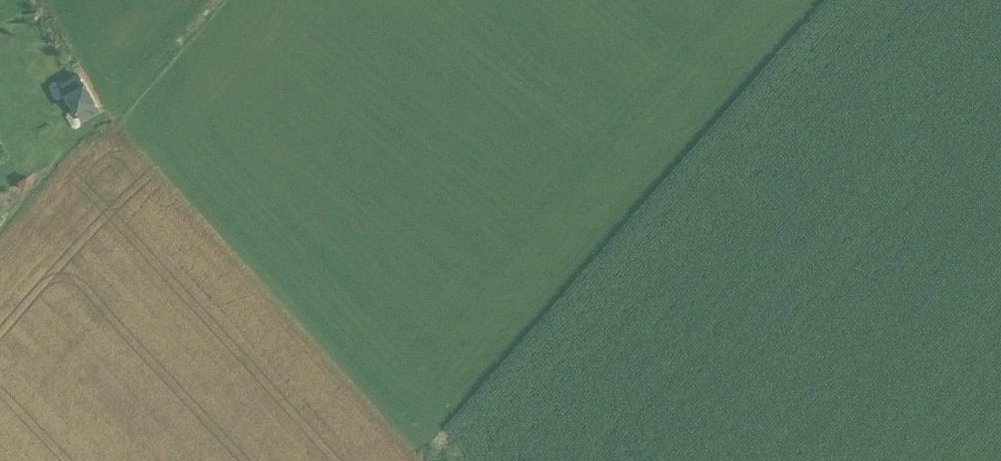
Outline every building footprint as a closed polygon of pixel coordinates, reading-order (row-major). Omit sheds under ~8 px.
[(80,79),(59,90),(77,121),(97,110),(80,79)]
